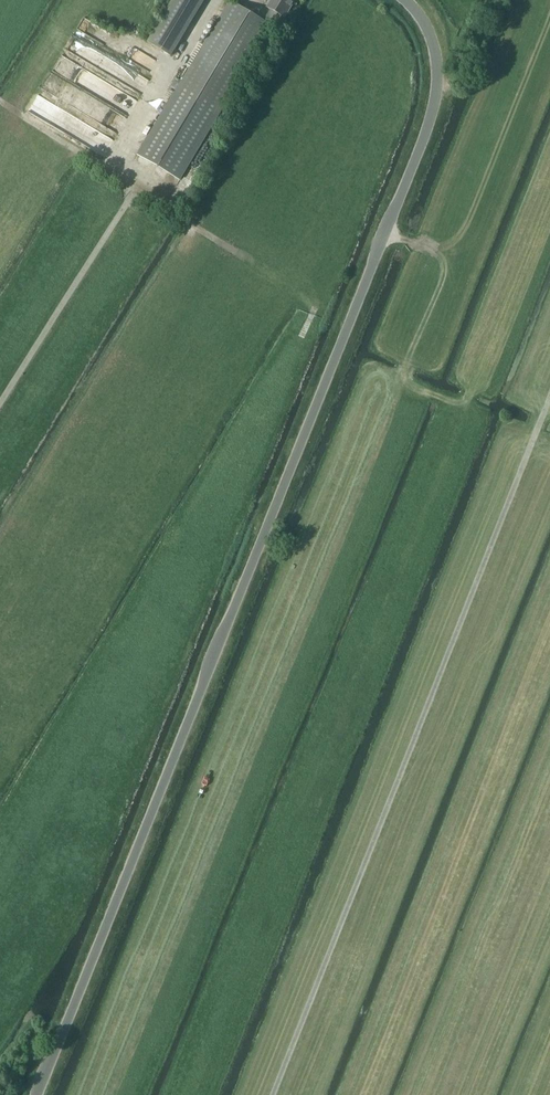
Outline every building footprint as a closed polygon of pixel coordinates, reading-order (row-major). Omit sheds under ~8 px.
[(295,0),(272,0),(268,7),(271,9),(264,21),(231,1),(139,154),(180,179),(271,26),(275,28),(282,16),(285,18),(295,0)] [(148,42),(171,56),(205,0),(173,0),(148,42)]
